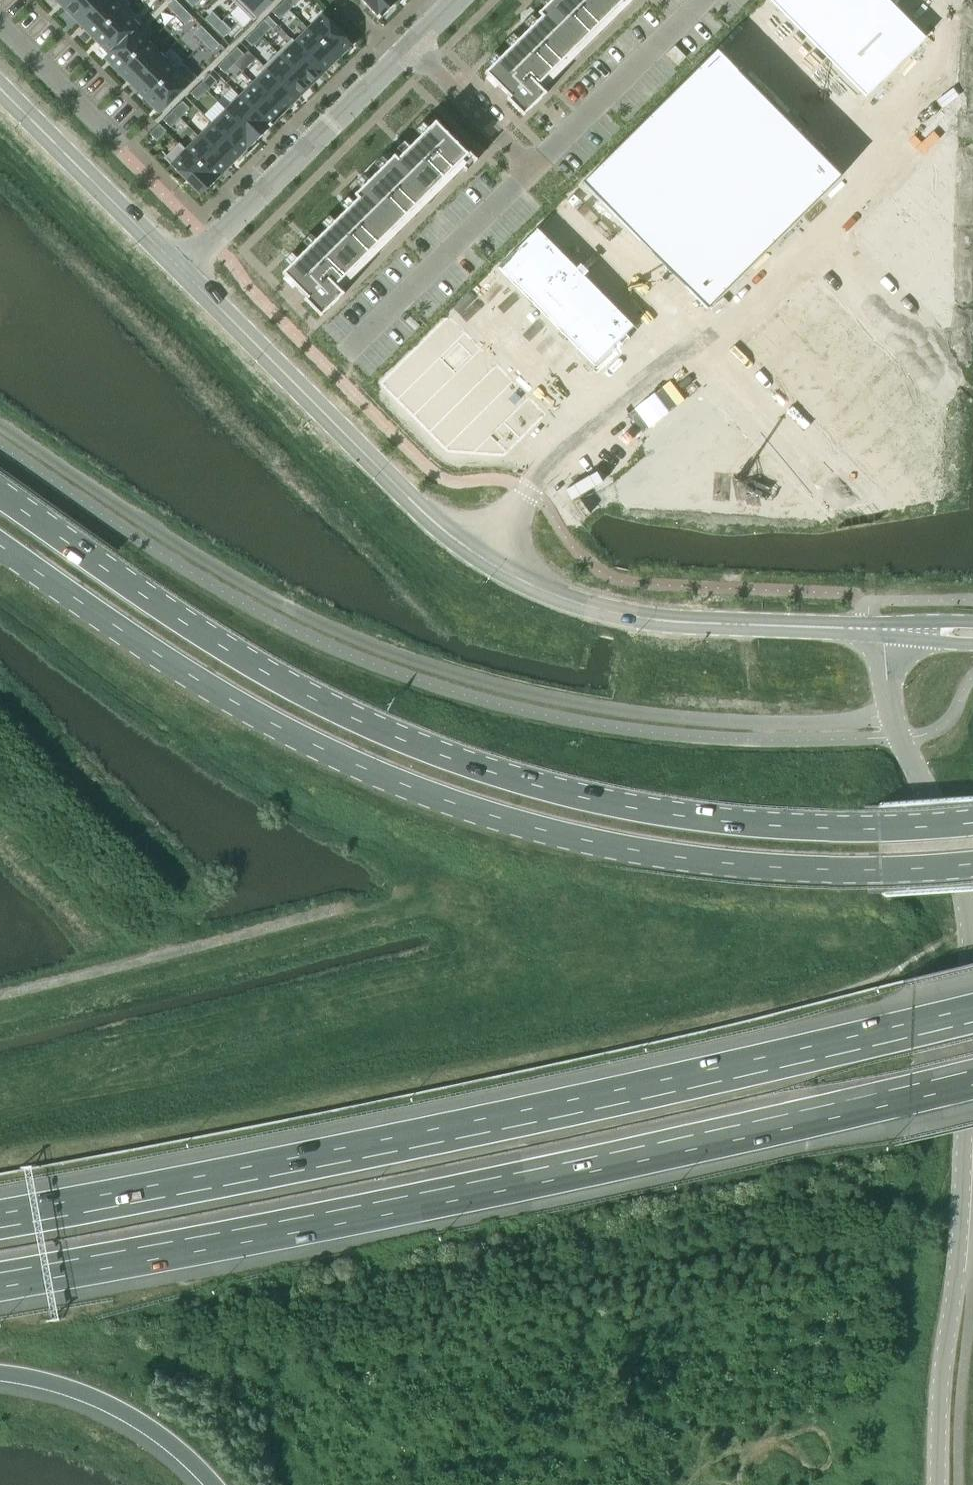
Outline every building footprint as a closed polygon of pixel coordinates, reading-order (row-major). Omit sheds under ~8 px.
[(63,8),(79,23),(102,0),(71,0),(63,8)] [(79,23),(94,39),(127,6),(127,7),(131,3),(127,0),(102,0),(79,23)] [(167,5),(176,15),(183,8),(175,0),(173,0),(167,5)] [(238,5),(254,21),(275,0),(243,0),(238,5)] [(282,3),(289,10),(299,0),(298,0),(285,0),(282,3)] [(377,16),(376,17),(379,20),(395,3),(396,3),(393,0),(361,0),(377,16)] [(485,73),(487,75),(488,75),(486,78),(495,88),(498,85),(510,97),(509,98),(508,98),(507,99),(508,101),(509,101),(522,114),(522,115),(523,116),(525,115),(525,114),(544,95),(545,95),(546,94),(545,92),(544,92),(536,84),(621,0),(552,0),(545,7),(540,12),(538,13),(542,17),(537,22),(530,29),(525,34),(523,35),(518,40),(511,47),(506,52),(504,54),(505,54),(500,59),(492,66),(487,71),(485,73)] [(866,95),(923,38),(885,0),(772,0),(866,95)] [(282,3),(273,12),(280,19),(289,10),(282,3)] [(127,6),(94,39),(109,54),(135,28),(136,29),(143,22),(127,7),(127,6)] [(183,8),(176,15),(186,24),(193,18),(183,8)] [(212,12),(205,19),(214,28),(221,21),(212,12)] [(322,15),(308,29),(338,59),(352,45),(322,15)] [(221,21),(214,28),(224,38),(231,31),(221,21)] [(264,21),(254,30),(261,37),(271,28),(264,21)] [(201,26),(194,33),(203,42),(210,35),(201,26)] [(112,57),(107,61),(119,72),(149,42),(136,29),(135,28),(109,54),(112,57)] [(295,42),(294,42),(325,73),(338,59),(308,29),(295,42)] [(254,30),(244,39),(251,47),(261,37),(254,30)] [(210,35),(203,42),(213,52),(220,45),(210,35)] [(292,38),(277,52),(311,86),(325,73),(294,42),(295,42),(292,38)] [(149,42),(119,72),(132,86),(162,56),(149,42)] [(162,56),(132,86),(146,99),(183,63),(185,61),(171,47),(162,56)] [(237,47),(228,57),(235,64),(244,54),(237,47)] [(277,52),(263,66),(266,70),(267,69),(297,100),(311,86),(277,52)] [(718,52),(587,182),(704,305),(840,177),(718,52)] [(228,57),(218,66),(225,73),(235,64),(228,57)] [(183,63),(146,99),(160,114),(197,77),(183,63)] [(266,70),(253,83),(284,113),(297,100),(267,69),(266,70)] [(209,75),(199,84),(206,91),(216,82),(209,75)] [(253,83),(240,96),(270,127),(284,113),(253,83)] [(199,84),(190,94),(197,101),(206,91),(199,84)] [(240,96),(226,110),(257,141),(270,127),(240,96)] [(181,102),(172,111),(179,119),(188,109),(181,102)] [(226,110),(213,123),(243,153),(242,154),(244,157),(252,148),(251,147),(257,141),(226,110)] [(172,111),(162,121),(169,128),(179,119),(172,111)] [(285,271),(282,273),(285,275),(286,276),(283,278),(293,288),(295,286),(307,297),(306,298),(304,300),(306,302),(306,301),(319,315),(321,317),(323,315),(322,315),(342,295),(342,296),(344,294),(342,292),(342,293),(340,291),(335,285),(467,154),(466,153),(437,124),(435,122),(433,124),(434,124),(428,129),(421,136),(416,141),(414,143),(415,143),(410,148),(403,155),(398,160),(394,156),(392,158),(393,158),(388,163),(380,170),(375,175),(374,176),(374,177),(369,182),(362,189),(357,194),(356,193),(355,195),(358,199),(354,204),(346,211),(341,216),(341,215),(339,217),(340,217),(335,222),(328,229),(323,234),(322,234),(321,235),(321,236),(316,241),(309,248),(304,253),(303,253),(302,254),(297,259),(290,266),(285,271)] [(213,123),(199,137),(229,167),(242,154),(243,153),(213,123)] [(158,125),(149,134),(156,141),(165,132),(158,125)] [(186,149),(185,150),(215,181),(229,167),(199,137),(186,149)] [(952,139),(859,235),(946,321),(952,139)] [(179,143),(164,158),(201,195),(215,181),(185,150),(186,149),(179,143)] [(537,227),(499,264),(594,361),(631,325),(537,227)] [(812,279),(744,347),(900,503),(939,497),(942,410),(812,279)] [(450,313),(382,381),(413,413),(450,451),(506,449),(545,412),(450,313)] [(699,392),(591,497),(820,514),(699,392)]
